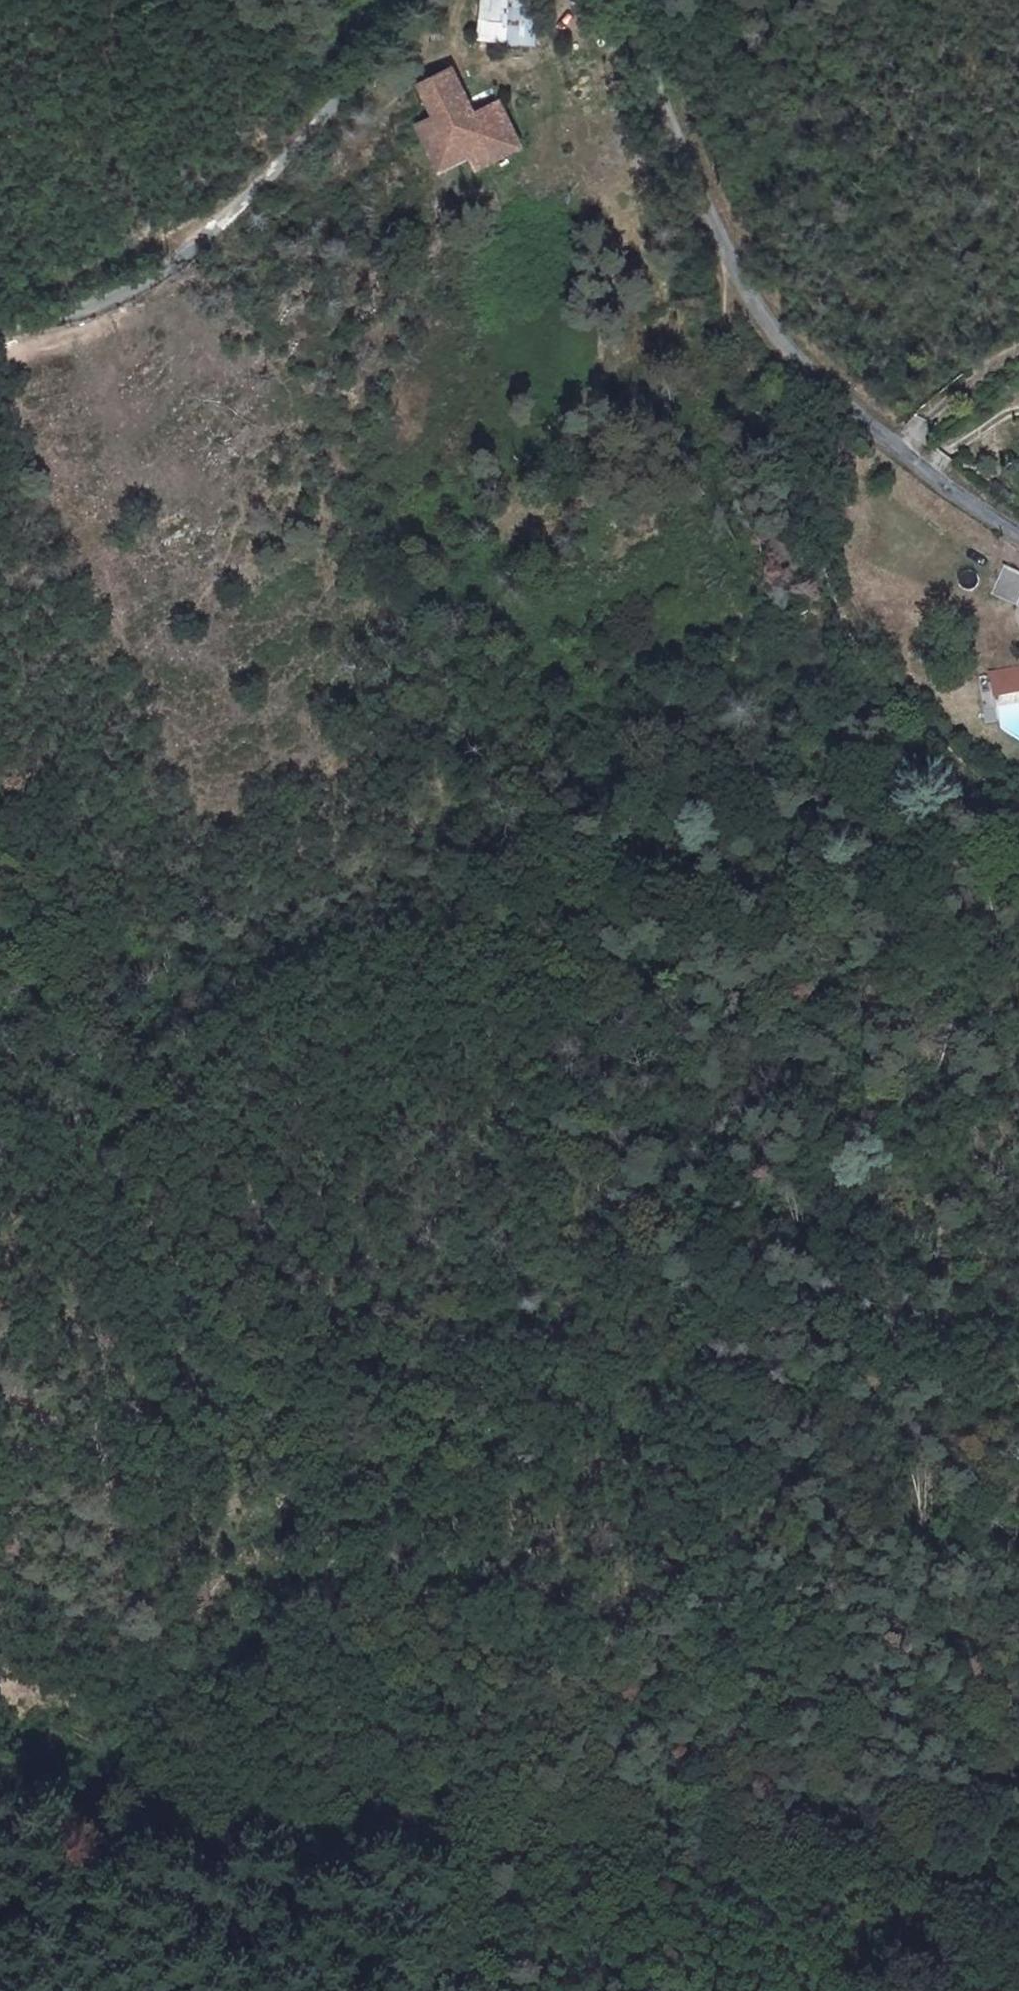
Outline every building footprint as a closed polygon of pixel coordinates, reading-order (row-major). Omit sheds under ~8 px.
[(486,11),(536,14),(537,0),(487,0),(486,11)] [(536,14),(486,11),(484,24),(533,28),(536,14)] [(435,96),(417,105),(436,148),(468,134),(474,147),(489,140),(486,132),(514,120),(499,84),(469,96),(449,51),(420,65),(435,96)] [(1017,663),(998,664),(999,676),(1018,674),(1017,663)]
